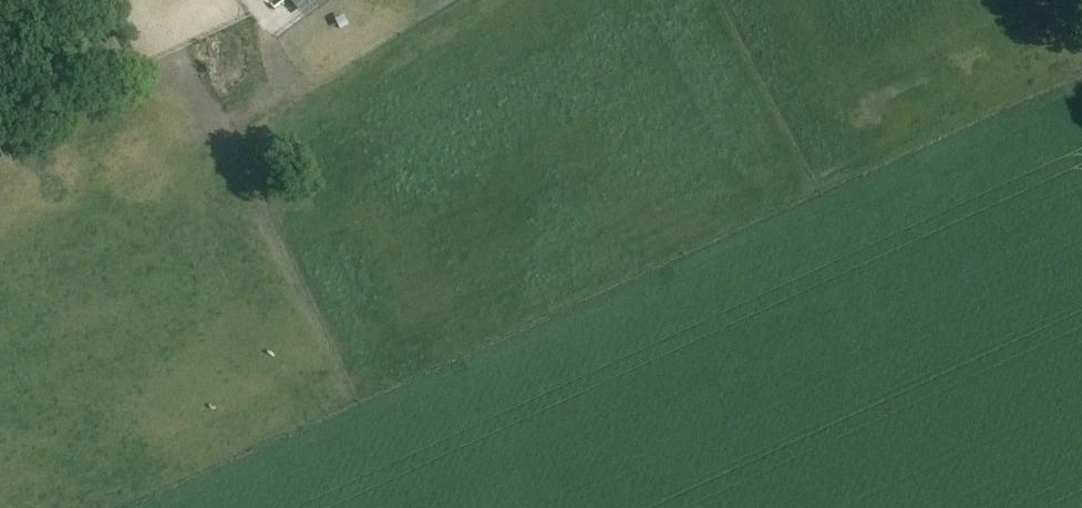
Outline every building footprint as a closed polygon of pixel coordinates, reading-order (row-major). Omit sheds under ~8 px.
[(298,10),(311,0),(290,0),(298,10)]
